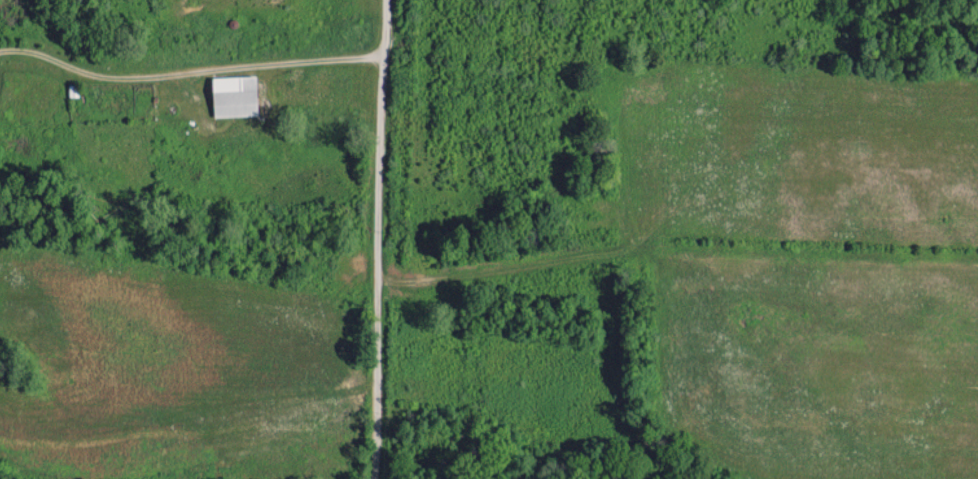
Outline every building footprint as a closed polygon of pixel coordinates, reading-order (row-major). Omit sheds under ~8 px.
[(211,77),(212,117),(256,115),(255,75),(211,77)]
